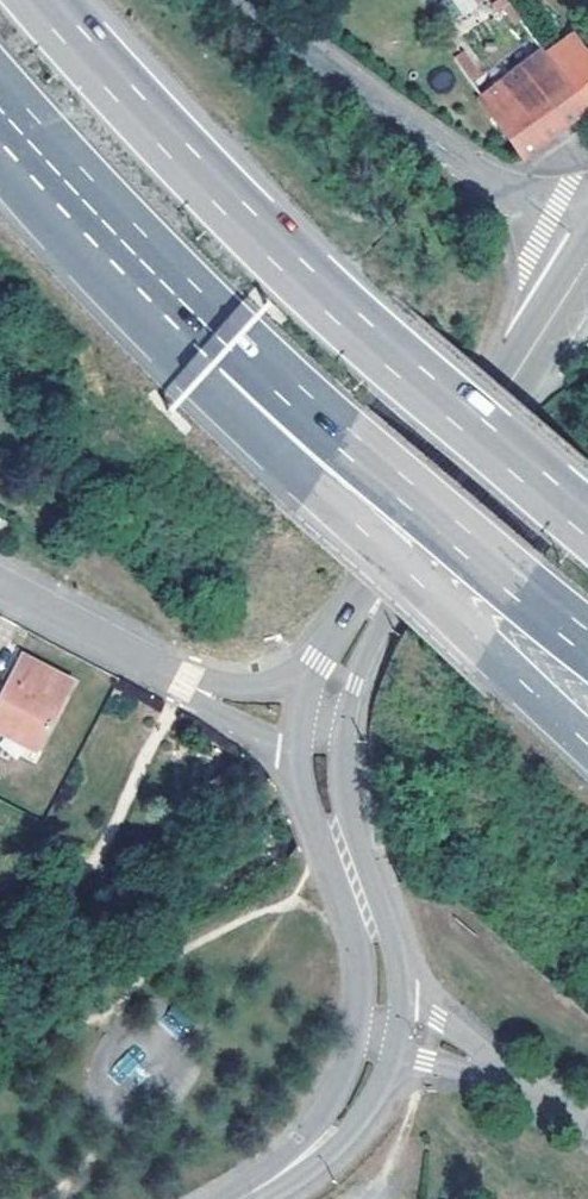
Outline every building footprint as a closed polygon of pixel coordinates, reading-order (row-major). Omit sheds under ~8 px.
[(476,0),(454,0),(466,17),(481,7),(476,0)] [(574,36),(546,55),(545,53),(543,54),(585,113),(587,110),(587,56),(574,36)] [(549,139),(585,113),(543,54),(478,99),(520,160),(549,139)] [(9,459),(0,454),(0,476),(9,459)] [(22,659),(0,699),(0,730),(34,750),(70,686),(22,659)]
